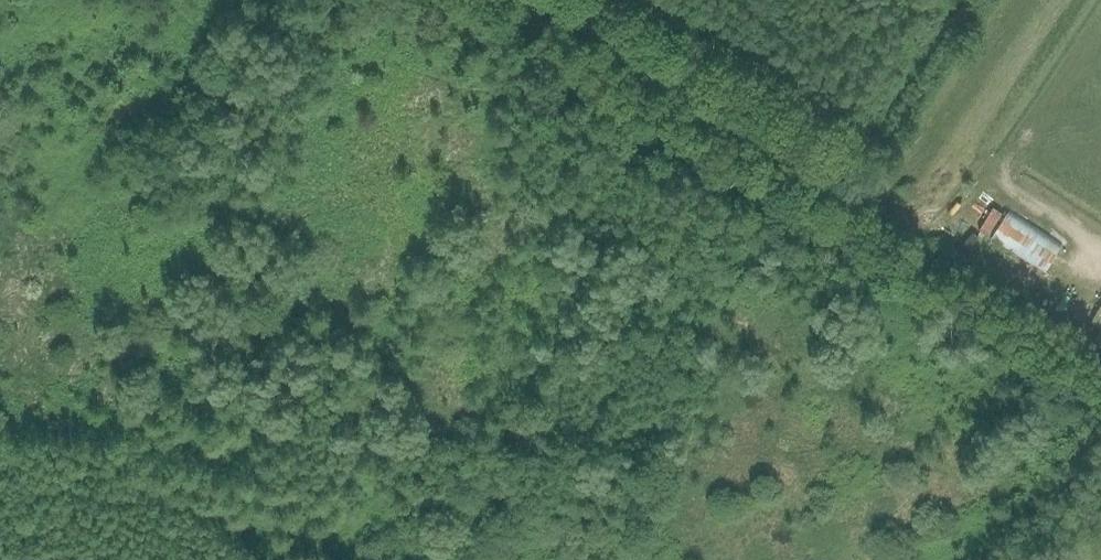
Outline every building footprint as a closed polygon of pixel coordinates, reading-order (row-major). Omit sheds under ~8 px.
[(1064,243),(1011,208),(992,237),(1045,272),(1064,243)]
